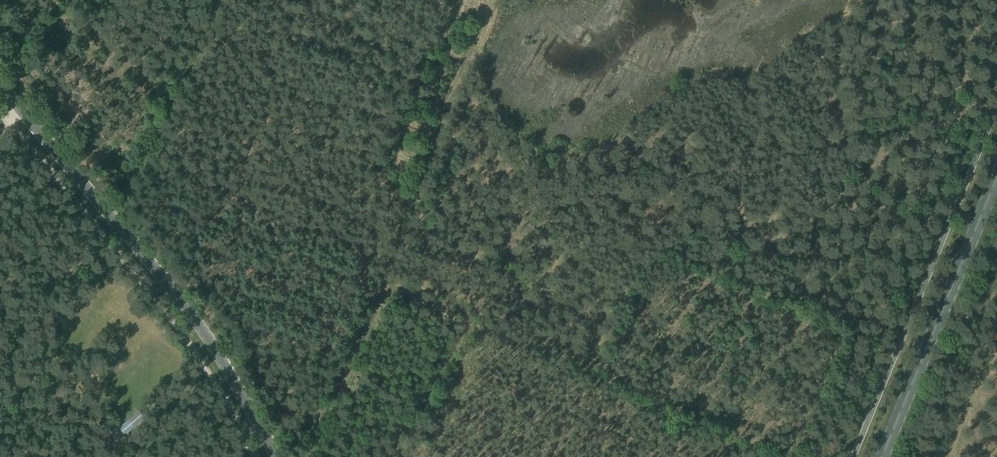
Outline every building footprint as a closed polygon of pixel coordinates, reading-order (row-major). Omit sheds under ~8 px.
[(121,429),(113,436),(116,439),(124,432),(127,436),(129,434),(127,432),(135,426),(129,420),(120,428),(121,429)]
